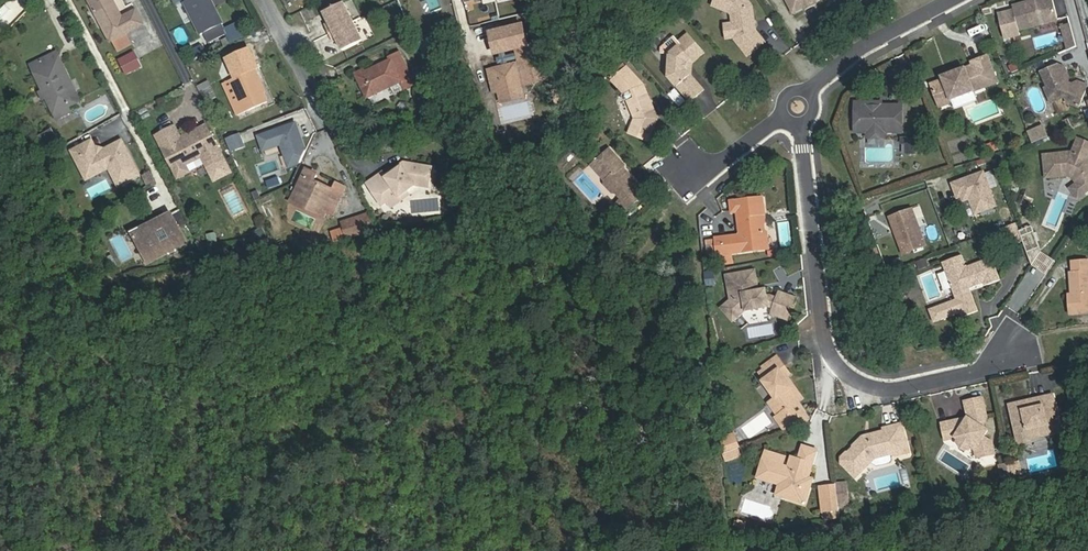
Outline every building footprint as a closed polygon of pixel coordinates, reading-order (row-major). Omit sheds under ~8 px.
[(111,40),(124,33),(143,23),(136,11),(122,18),(112,0),(89,0),(111,40)] [(186,2),(203,35),(224,24),(211,0),(190,0),(186,2)] [(718,5),(734,13),(736,15),(737,24),(738,38),(738,40),(749,56),(767,43),(758,31),(758,28),(756,28),(755,22),(757,20),(756,6),(752,0),(720,0),(718,5)] [(797,11),(817,0),(791,0),(797,11)] [(1060,0),(1044,0),(1020,6),(1021,10),(1006,13),(1012,37),(1027,34),(1026,29),(1065,20),(1060,0)] [(345,5),(325,14),(330,25),(326,26),(334,43),(338,41),(342,52),(362,43),(345,5)] [(1076,20),(1068,22),(1072,41),(1080,39),(1076,20)] [(524,23),(492,30),(497,51),(501,50),(505,64),(492,67),(495,77),(500,76),(502,86),(523,81),(521,71),(545,65),(539,41),(529,43),(524,23)] [(226,30),(232,42),(246,36),(240,24),(226,30)] [(729,25),(730,39),(738,38),(737,24),(729,25)] [(111,40),(116,50),(129,44),(124,33),(111,40)] [(700,54),(706,49),(693,34),(685,41),(680,36),(667,47),(666,53),(676,55),(671,74),(691,98),(705,86),(689,67),(689,59),(694,54),(700,54)] [(236,44),(240,54),(255,48),(251,37),(236,44)] [(1080,39),(1072,41),(1074,48),(1081,44),(1080,39)] [(118,59),(127,75),(143,66),(135,51),(118,59)] [(368,98),(402,83),(405,89),(415,85),(400,53),(390,58),(391,61),(366,72),(365,70),(356,74),(368,98)] [(56,54),(53,55),(57,63),(55,65),(74,103),(79,101),(56,54)] [(953,77),(941,81),(949,103),(959,100),(960,96),(991,85),(990,80),(1005,75),(997,54),(981,59),(983,63),(960,71),(960,74),(953,77)] [(69,106),(74,103),(55,65),(57,63),(53,55),(31,66),(54,112),(55,113),(69,106)] [(1047,67),(1053,82),(1050,84),(1057,98),(1071,92),(1074,98),(1085,102),(1087,94),(1087,79),(1084,77),(1077,80),(1073,78),(1075,74),(1070,63),(1063,60),(1047,67)] [(633,98),(641,116),(635,131),(655,138),(664,115),(662,111),(660,112),(658,107),(659,104),(649,82),(633,63),(623,71),(637,87),(640,94),(633,98)] [(521,71),(523,81),(548,75),(545,65),(521,71)] [(256,70),(254,71),(264,93),(266,92),(256,70)] [(254,71),(224,84),(239,116),(268,103),(264,93),(254,71)] [(623,71),(617,76),(627,88),(633,83),(623,71)] [(990,80),(991,85),(1006,80),(1005,75),(990,80)] [(961,96),(964,105),(985,98),(982,89),(961,96)] [(555,99),(556,107),(564,106),(562,97),(555,99)] [(910,126),(910,99),(890,100),(875,100),(875,97),(864,97),(864,127),(876,127),(894,127),(896,128),(900,128),(901,127),(910,126)] [(55,113),(54,112),(58,119),(72,112),(69,106),(55,113)] [(1042,122),(1032,126),(1037,143),(1048,138),(1042,122)] [(296,123),(260,136),(265,150),(287,142),(291,153),(286,155),(290,167),(301,163),(306,151),(296,123)] [(175,126),(157,135),(174,170),(185,164),(202,156),(208,168),(225,160),(207,125),(194,131),(196,135),(183,142),(181,138),(175,126)] [(58,141),(51,129),(35,138),(41,151),(51,145),(58,141)] [(194,131),(181,138),(183,142),(196,135),(194,131)] [(246,141),(242,132),(224,139),(227,148),(246,141)] [(1050,176),(1078,171),(1086,180),(1087,182),(1087,137),(1084,136),(1077,153),(1071,150),(1047,154),(1050,176)] [(916,155),(916,137),(897,137),(897,155),(916,155)] [(92,140),(72,151),(83,172),(97,164),(101,172),(109,168),(118,186),(140,175),(122,141),(98,153),(92,140)] [(54,151),(51,145),(41,151),(45,156),(51,153),(54,151)] [(631,163),(633,160),(618,145),(601,162),(615,177),(615,181),(623,188),(627,188),(633,194),(627,200),(635,207),(654,188),(646,181),(647,179),(639,171),(635,171),(632,168),(633,164),(631,163)] [(63,155),(59,148),(54,151),(51,153),(54,160),(63,155)] [(45,156),(48,163),(54,160),(51,153),(45,156)] [(426,166),(406,163),(394,171),(396,173),(389,178),(388,176),(385,172),(369,184),(385,206),(390,202),(400,195),(402,197),(410,191),(418,186),(431,188),(433,176),(425,174),(426,166)] [(97,164),(83,172),(87,180),(101,172),(97,164)] [(178,177),(189,172),(185,164),(174,170),(178,177)] [(434,167),(426,166),(425,174),(433,176),(434,167)] [(307,170),(295,195),(333,215),(346,189),(336,185),(334,191),(315,182),(318,175),(307,170)] [(151,172),(144,176),(149,186),(156,182),(151,172)] [(1003,206),(991,172),(960,183),(965,197),(969,196),(971,200),(977,198),(983,213),(1003,206)] [(1086,180),(1080,185),(1087,194),(1087,182),(1086,180)] [(390,202),(394,208),(412,195),(410,191),(402,197),(400,195),(390,202)] [(333,215),(295,195),(292,201),(330,221),(333,215)] [(764,196),(733,199),(734,210),(739,210),(741,234),(717,236),(719,252),(767,247),(765,220),(760,220),(760,214),(766,214),(764,196)] [(919,204),(897,212),(910,248),(932,240),(919,204)] [(378,227),(370,212),(344,220),(350,237),(378,227)] [(132,234),(146,263),(187,243),(171,214),(132,234)] [(769,247),(766,214),(760,214),(760,220),(765,220),(767,247),(769,247)] [(1011,238),(1021,235),(1017,223),(1007,226),(1011,238)] [(261,228),(250,234),(255,244),(266,239),(261,228)] [(206,234),(208,243),(218,242),(216,232),(206,234)] [(723,252),(724,260),(735,259),(734,251),(723,252)] [(968,253),(948,260),(962,297),(941,304),(946,317),(966,310),(968,314),(983,308),(975,287),(990,281),(991,284),(1006,278),(998,255),(972,264),(968,253)] [(916,262),(920,271),(930,267),(926,258),(916,262)] [(1071,313),(1087,312),(1087,259),(1074,260),(1075,270),(1075,275),(1072,275),(1073,293),(1070,293),(1071,313)] [(722,307),(731,318),(740,311),(769,305),(782,309),(780,315),(787,318),(795,298),(779,292),(777,298),(769,296),(767,296),(766,289),(754,291),(750,270),(726,275),(731,299),(722,307)] [(941,304),(935,307),(939,319),(946,317),(941,304)] [(774,416),(785,431),(811,421),(796,400),(787,388),(789,387),(777,371),(782,367),(775,357),(761,367),(763,370),(758,373),(763,380),(761,381),(774,398),(768,403),(776,414),(774,416)] [(796,400),(801,396),(786,376),(788,375),(782,367),(777,371),(789,387),(787,388),(796,400)] [(1055,399),(1054,396),(1030,401),(1033,403),(1033,406),(1043,403),(1042,402),(1055,399)] [(984,398),(967,402),(971,418),(966,426),(958,421),(945,424),(948,440),(958,438),(963,440),(978,450),(980,457),(997,453),(995,442),(986,437),(990,430),(983,426),(989,418),(984,398)] [(1030,401),(1011,406),(1020,441),(1023,443),(1030,441),(1031,439),(1051,434),(1049,426),(1058,424),(1056,414),(1058,413),(1055,399),(1042,402),(1043,403),(1033,406),(1033,403),(1030,401)] [(1058,413),(1056,414),(1058,424),(1049,426),(1051,434),(1062,431),(1058,413)] [(971,418),(958,421),(966,426),(971,418)] [(841,463),(855,477),(871,461),(875,457),(890,453),(896,454),(898,454),(896,447),(908,444),(902,422),(883,427),(884,430),(873,433),(872,438),(866,439),(863,435),(853,445),(853,447),(848,452),(846,452),(841,457),(841,463)] [(737,431),(724,433),(726,451),(740,446),(737,431)] [(963,440),(961,444),(972,451),(974,447),(963,440)] [(781,454),(763,450),(757,472),(783,478),(780,490),(799,495),(800,492),(805,493),(809,478),(802,476),(803,472),(805,473),(812,446),(801,444),(800,448),(799,448),(797,454),(791,453),(790,457),(788,457),(787,463),(779,461),(781,454)] [(909,451),(908,444),(896,447),(898,454),(909,451)] [(726,451),(727,460),(743,455),(740,446),(726,451)] [(875,457),(871,461),(877,466),(890,462),(891,460),(890,453),(875,457)] [(1024,473),(1021,461),(1011,464),(1014,476),(1024,473)] [(1011,464),(1003,466),(1006,478),(1014,476),(1011,464)] [(849,484),(837,485),(837,495),(850,494),(849,484)] [(837,485),(820,487),(823,511),(839,508),(837,495),(837,485)] [(839,508),(851,507),(850,494),(837,495),(839,508)] [(839,508),(823,511),(824,522),(840,519),(839,508)] [(744,531),(747,523),(736,519),(733,528),(744,531)]
